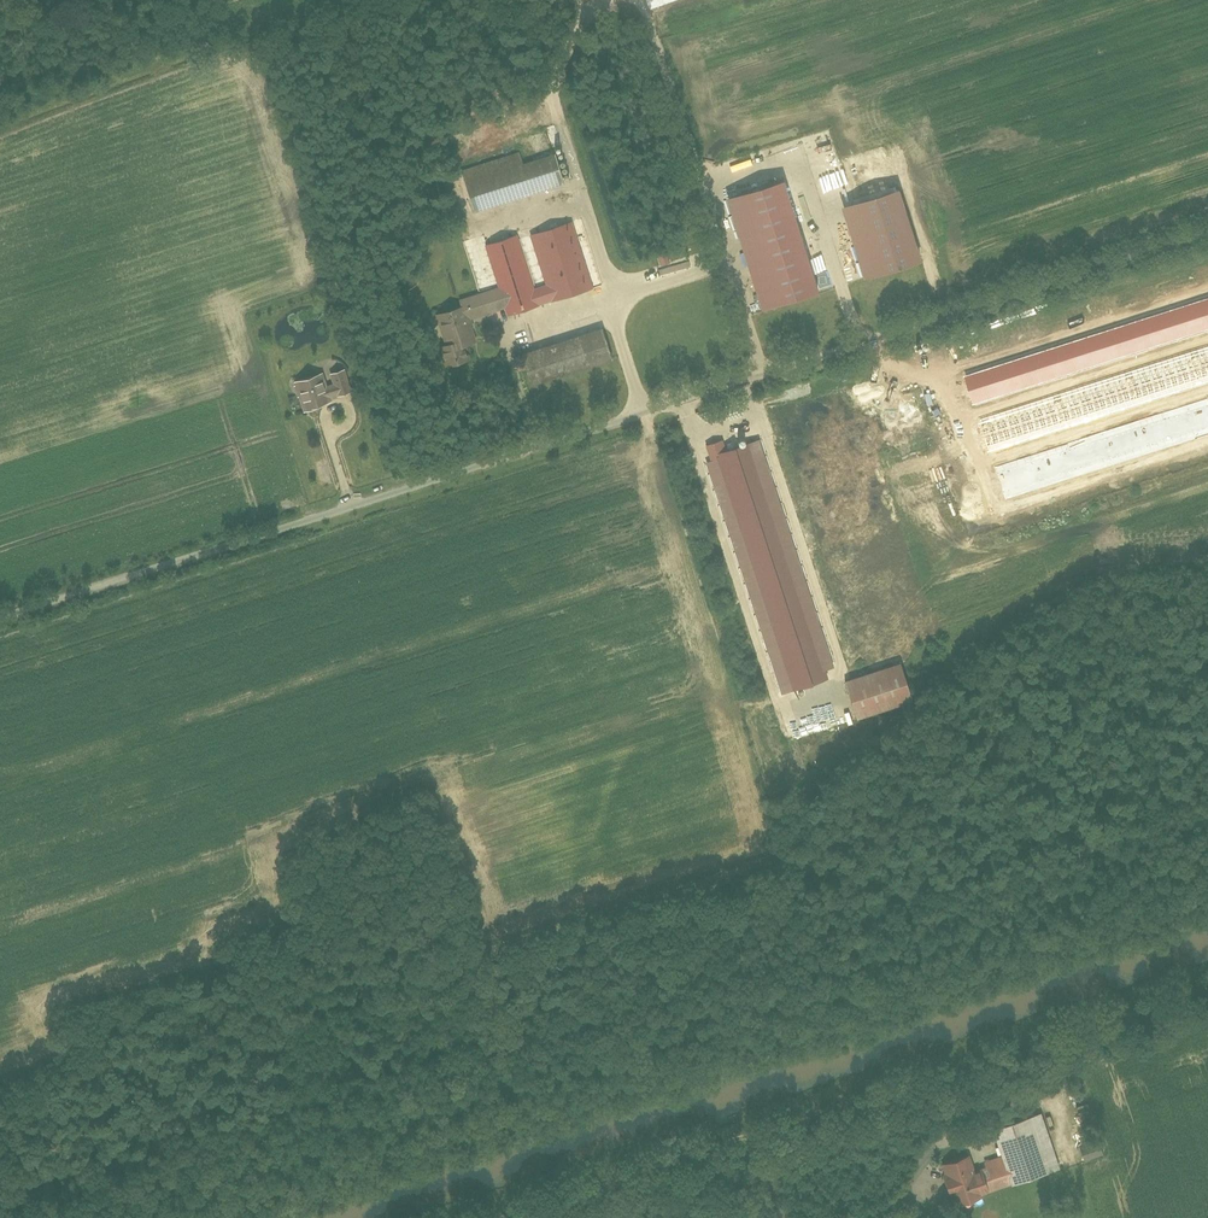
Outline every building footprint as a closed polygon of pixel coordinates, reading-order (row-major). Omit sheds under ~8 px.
[(458,169),(470,210),(558,184),(549,153),(521,161),(519,152),(458,169)] [(720,193),(753,308),(815,290),(782,175),(720,193)] [(854,276),(910,260),(889,186),(832,202),(854,276)] [(504,313),(590,290),(572,220),(528,231),(542,284),(534,286),(520,232),(483,242),(495,287),(455,298),(457,304),(431,311),(441,347),(436,349),(441,365),(468,358),(464,343),(475,341),(468,317),(503,308),(504,313)] [(659,263),(666,261),(664,253),(657,254),(659,263)] [(966,375),(974,402),(1207,327),(1207,297),(966,375)] [(524,384),(613,358),(603,325),(514,352),(524,384)] [(989,449),(1207,379),(1207,348),(980,421),(989,449)] [(323,383),(320,372),(292,378),(299,409),(329,402),(328,396),(348,390),(343,367),(328,370),(331,381),(323,383)] [(921,386),(882,398),(898,446),(936,433),(921,386)] [(1005,496),(1207,431),(1207,400),(995,468),(1005,496)] [(707,460),(704,461),(777,694),(826,678),(823,669),(830,666),(758,436),(719,448),(716,439),(701,443),(707,460)] [(851,720),(910,701),(896,661),(838,681),(851,720)] [(996,1156),(1005,1184),(1057,1167),(1039,1111),(987,1128),(996,1156)] [(1078,1146),(1082,1161),(1101,1155),(1097,1140),(1078,1146)] [(941,1169),(932,1172),(940,1197),(949,1194),(951,1201),(1005,1184),(996,1156),(981,1160),(982,1165),(972,1168),(967,1153),(939,1161),(941,1169)]
